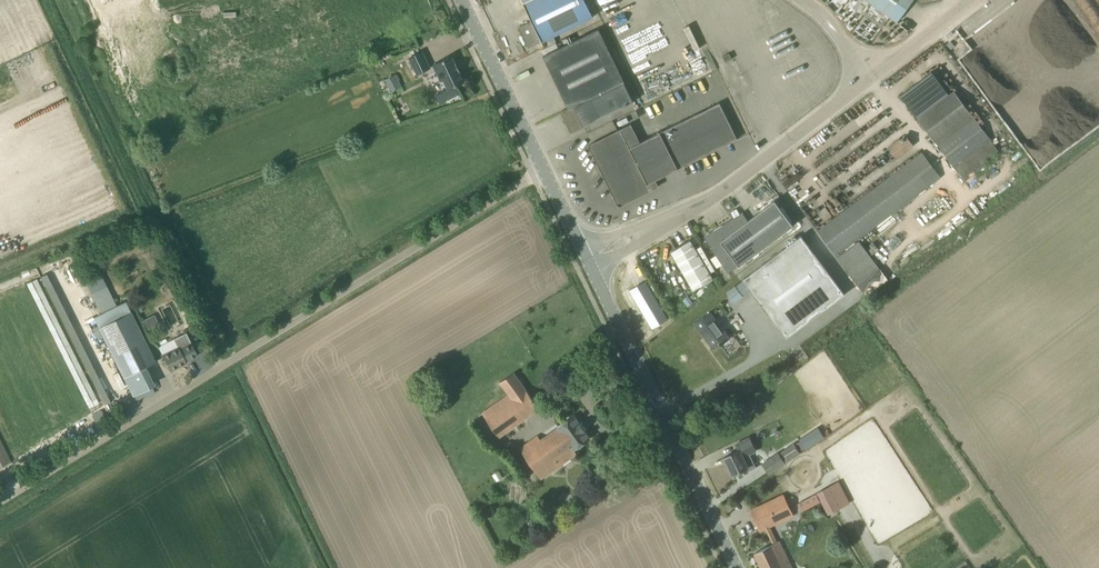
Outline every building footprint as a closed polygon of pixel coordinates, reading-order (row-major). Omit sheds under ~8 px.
[(552,37),(593,17),(584,0),(530,0),(523,3),(532,21),(519,27),(529,47),(541,41),(542,42),(552,37)] [(913,0),(867,0),(897,22),(913,0)] [(554,80),(610,53),(598,29),(543,56),(554,80)] [(417,74),(430,68),(422,51),(409,58),(417,74)] [(566,104),(622,77),(610,53),(554,80),(566,104)] [(452,56),(433,65),(441,80),(443,79),(448,89),(464,81),(459,70),(456,63),(452,56)] [(900,96),(917,118),(949,94),(932,72),(900,96)] [(385,78),(391,91),(402,85),(396,73),(385,78)] [(624,82),(622,77),(566,104),(568,108),(560,112),(571,134),(585,126),(584,126),(634,102),(624,82)] [(999,150),(990,138),(954,91),(949,94),(917,118),(953,166),(964,181),(986,165),(984,161),(999,150)] [(655,180),(737,139),(719,103),(640,142),(631,124),(588,146),(619,207),(659,187),(655,180)] [(857,153),(901,131),(897,123),(863,140),(859,132),(842,140),(846,148),(852,158),(858,155),(857,153)] [(896,159),(913,147),(914,146),(905,134),(887,147),(896,159)] [(836,256),(845,249),(941,176),(923,152),(818,232),(836,256)] [(743,213),(743,212),(708,234),(710,238),(706,240),(728,273),(735,267),(738,265),(739,266),(793,225),(774,200),(748,220),(742,213),(743,213)] [(801,236),(743,279),(751,289),(786,338),(845,294),(801,236)] [(691,240),(676,248),(671,251),(693,290),(694,289),(709,280),(713,278),(710,273),(715,270),(701,246),(696,249),(691,240)] [(866,296),(888,279),(859,241),(837,257),(866,296)] [(742,295),(751,289),(743,279),(735,285),(742,295)] [(630,290),(652,329),(668,320),(645,281),(630,290)] [(137,383),(140,391),(152,385),(144,367),(156,361),(131,311),(99,327),(124,377),(125,377),(130,387),(137,383)] [(729,337),(710,312),(695,324),(713,348),(719,343),(720,345),(729,357),(742,348),(733,334),(729,337)] [(146,329),(159,323),(155,313),(142,320),(146,329)] [(170,371),(186,363),(185,361),(197,355),(186,333),(173,339),(177,347),(162,355),(170,371)] [(500,438),(539,409),(514,372),(500,382),(508,394),(482,412),(486,418),(500,438)] [(580,423),(574,415),(556,427),(558,431),(548,437),(546,433),(536,439),(535,437),(519,447),(532,469),(533,468),(540,479),(577,454),(573,448),(590,438),(584,430),(586,429),(581,422),(580,423)] [(805,449),(825,437),(819,427),(799,438),(805,449)] [(732,475),(748,468),(748,466),(754,463),(749,454),(755,451),(749,438),(736,444),(739,450),(724,458),(732,475)] [(11,462),(0,439),(0,467),(11,462)] [(785,463),(800,453),(793,444),(779,453),(762,463),(769,474),(785,463)] [(850,504),(837,481),(796,502),(801,511),(820,502),(828,515),(850,504)] [(784,496),(774,500),(783,521),(793,516),(784,496)] [(761,506),(751,510),(760,531),(766,528),(767,529),(771,527),(761,506)] [(778,542),(774,544),(754,553),(762,567),(793,567),(780,541),(778,542)]
